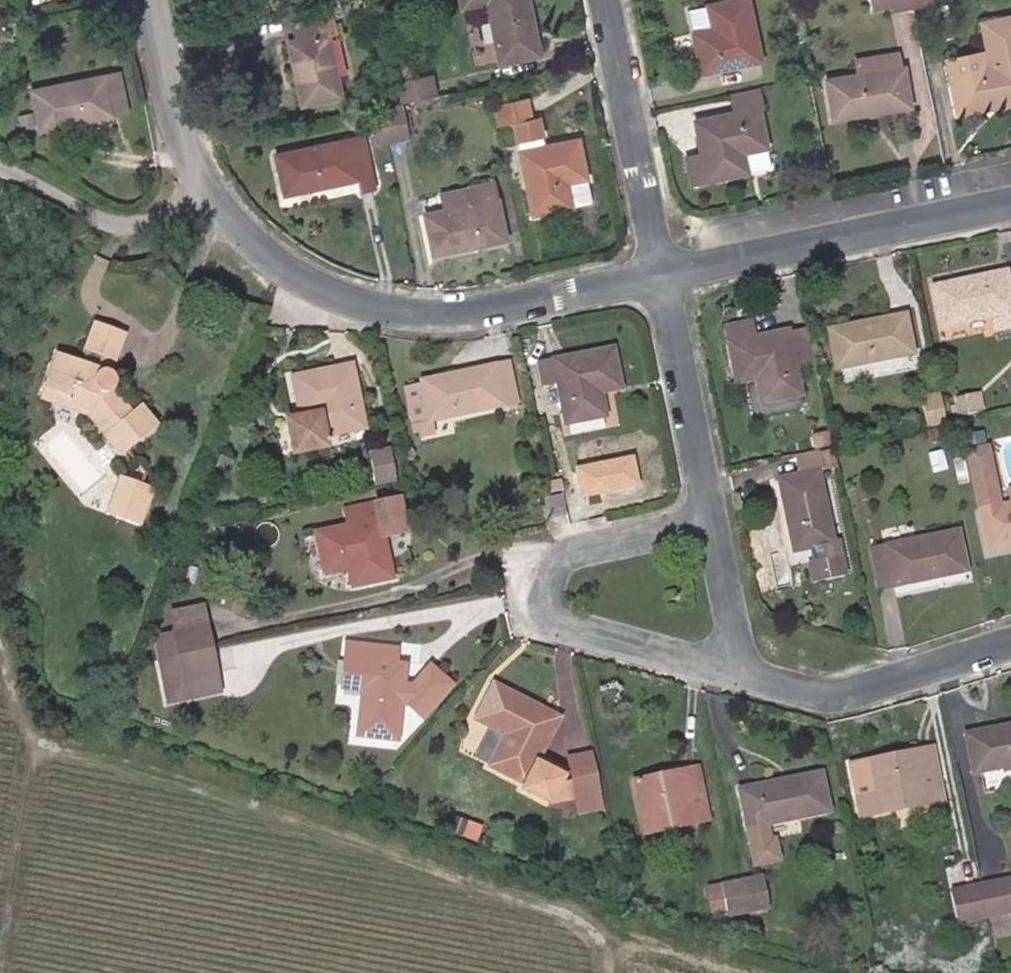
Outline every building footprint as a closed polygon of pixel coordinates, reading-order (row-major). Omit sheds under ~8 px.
[(498,64),(540,56),(529,0),(461,0),(462,8),(487,3),(498,64)] [(689,8),(702,73),(762,62),(750,0),(732,0),(689,8)] [(912,6),(911,0),(871,0),(873,10),(893,6),(894,10),(912,6)] [(988,52),(991,67),(951,75),(958,116),(1010,104),(1010,17),(982,23),(988,52)] [(332,19),(295,26),(297,40),(289,42),(301,104),(340,97),(327,36),(335,34),(332,19)] [(991,67),(988,52),(949,60),(951,75),(991,67)] [(901,53),(858,60),(860,75),(826,82),(834,120),(910,106),(901,53)] [(120,73),(34,91),(42,129),(127,112),(120,73)] [(431,76),(400,82),(404,100),(435,94),(431,76)] [(732,114),(760,109),(766,107),(763,89),(729,95),(732,114)] [(531,99),(496,105),(500,125),(516,121),(519,141),(544,137),(540,118),(534,119),(531,99)] [(383,111),(389,142),(407,138),(400,108),(383,111)] [(732,114),(696,121),(703,155),(688,158),(692,184),(772,167),(760,109),(732,114)] [(389,142),(383,111),(373,113),(378,144),(389,142)] [(363,136),(275,153),(283,194),(358,180),(361,191),(373,188),(363,136)] [(544,137),(519,141),(521,152),(546,147),(544,137)] [(573,189),(587,187),(579,141),(546,147),(521,152),(534,214),(576,205),(573,189)] [(469,207),(445,211),(425,215),(434,255),(506,239),(494,184),(469,189),(473,206),(469,207)] [(591,202),(587,187),(573,189),(576,205),(591,202)] [(445,211),(469,207),(465,191),(442,196),(445,211)] [(933,285),(941,327),(994,316),(997,328),(1010,325),(1010,290),(1007,270),(933,285)] [(905,314),(830,329),(837,367),(913,352),(905,314)] [(127,334),(95,322),(85,348),(103,355),(98,368),(58,354),(42,397),(90,415),(121,456),(157,423),(143,404),(133,412),(114,389),(116,382),(113,372),(127,334)] [(795,367),(788,333),(755,339),(751,322),(726,327),(737,382),(757,378),(762,402),(800,394),(795,367)] [(788,333),(795,367),(812,364),(806,329),(788,333)] [(613,348),(538,364),(542,382),(555,380),(565,423),(604,415),(600,391),(622,387),(613,348)] [(413,423),(430,420),(516,403),(508,364),(422,380),(423,386),(406,389),(413,423)] [(351,365),(292,376),(300,416),(294,417),(288,428),(294,455),(327,449),(324,436),(364,428),(351,365)] [(939,393),(922,396),(928,424),(944,421),(939,393)] [(983,395),(959,400),(962,414),(986,410),(983,395)] [(430,420),(413,423),(414,430),(419,429),(420,434),(433,432),(430,420)] [(388,448),(372,451),(378,483),(395,480),(388,448)] [(1003,506),(991,449),(971,453),(990,549),(1010,545),(1010,504),(1003,506)] [(819,471),(820,473),(824,472),(820,450),(795,455),(799,476),(819,471)] [(944,453),(929,456),(934,478),(948,474),(944,453)] [(633,456),(575,469),(581,498),(639,485),(633,456)] [(819,471),(799,476),(780,480),(795,552),(812,549),(815,564),(810,565),(813,582),(847,575),(843,558),(838,559),(820,473),(819,471)] [(107,512),(141,525),(153,489),(120,476),(107,512)] [(559,496),(541,500),(545,518),(563,515),(559,496)] [(400,498),(345,509),(349,527),(317,533),(325,574),(350,569),(352,586),(393,578),(385,535),(406,531),(400,498)] [(957,531),(872,549),(881,588),(966,570),(957,531)] [(175,631),(207,624),(203,603),(171,611),(175,631)] [(179,655),(212,647),(207,624),(175,631),(161,634),(156,645),(159,659),(176,656),(179,655)] [(418,660),(417,641),(403,642),(404,661),(418,660)] [(397,648),(348,643),(343,686),(362,688),(357,734),(396,739),(400,701),(408,702),(424,715),(452,683),(431,665),(411,688),(401,687),(404,665),(395,664),(397,648)] [(184,678),(216,671),(212,647),(179,655),(184,678)] [(176,656),(159,659),(169,702),(221,692),(216,671),(184,678),(179,655),(176,656)] [(551,803),(561,783),(565,774),(551,767),(554,762),(540,755),(558,717),(493,684),(475,719),(505,734),(490,766),(527,784),(524,789),(551,803)] [(965,734),(973,771),(1010,764),(1010,725),(965,734)] [(931,749),(868,762),(872,783),(856,786),(861,816),(941,800),(931,749)] [(572,781),(576,799),(599,795),(591,753),(567,756),(572,781)] [(692,799),(704,797),(698,766),(634,779),(645,831),(697,820),(692,799)] [(821,772),(739,788),(756,863),(780,858),(775,838),(770,838),(767,824),(829,811),(821,772)] [(551,803),(576,799),(572,781),(561,783),(551,803)] [(709,818),(704,797),(692,799),(697,820),(709,818)] [(746,879),(752,911),(768,907),(762,875),(746,879)] [(988,918),(1010,913),(1010,878),(980,884),(988,918)] [(722,884),(729,916),(752,911),(746,879),(722,884)] [(729,916),(722,884),(709,886),(716,919),(729,916)] [(958,924),(988,918),(980,884),(951,890),(958,924)]
